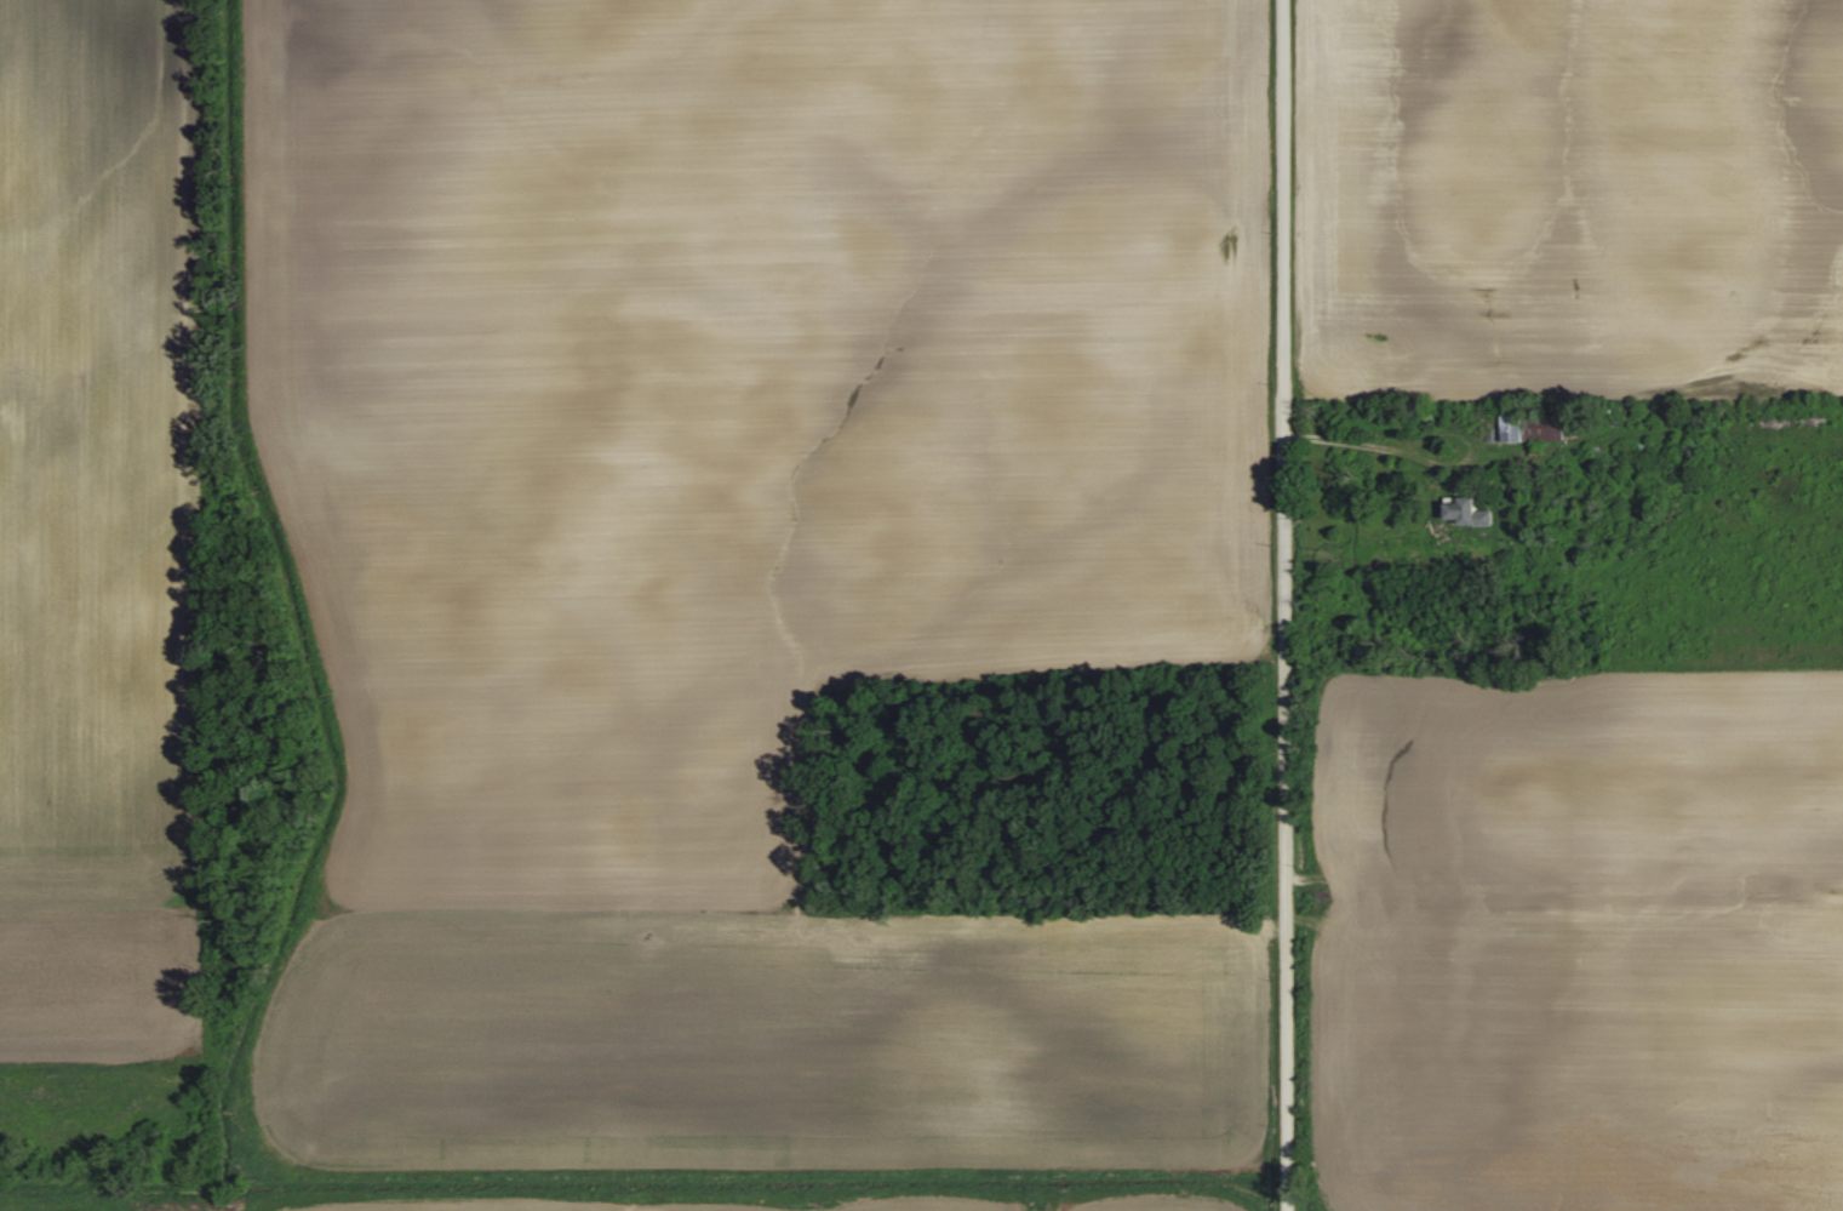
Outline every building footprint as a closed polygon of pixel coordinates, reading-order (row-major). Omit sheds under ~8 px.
[(1503,440),(1523,440),(1523,414),(1503,414),(1503,440)] [(1564,440),(1564,415),(1527,415),(1527,440),(1564,440)] [(1449,518),(1476,518),(1476,495),(1450,494),(1449,518)]
